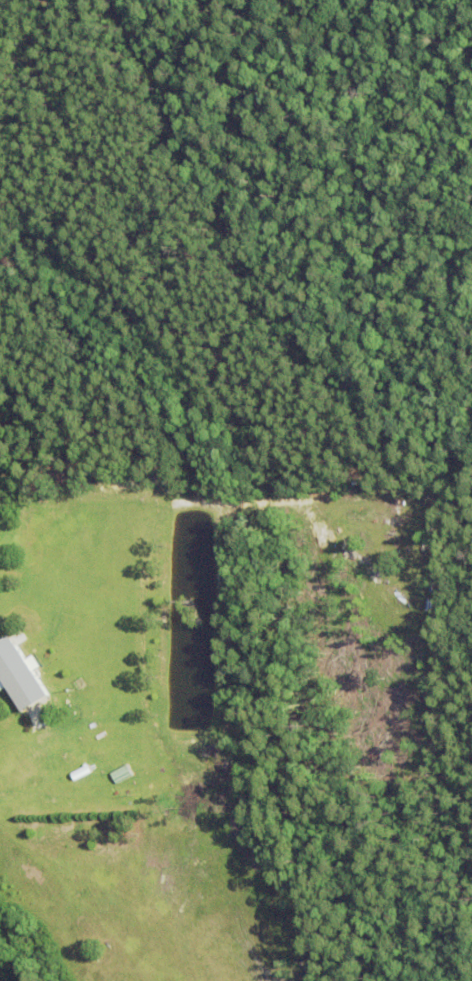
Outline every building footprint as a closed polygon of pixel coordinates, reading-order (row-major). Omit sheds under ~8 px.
[(24,707),(0,671),(0,638),(10,631),(49,690),(24,707)] [(110,772),(127,763),(133,774),(116,783),(110,772)] [(101,786),(109,781),(111,785),(103,790),(101,786)]
